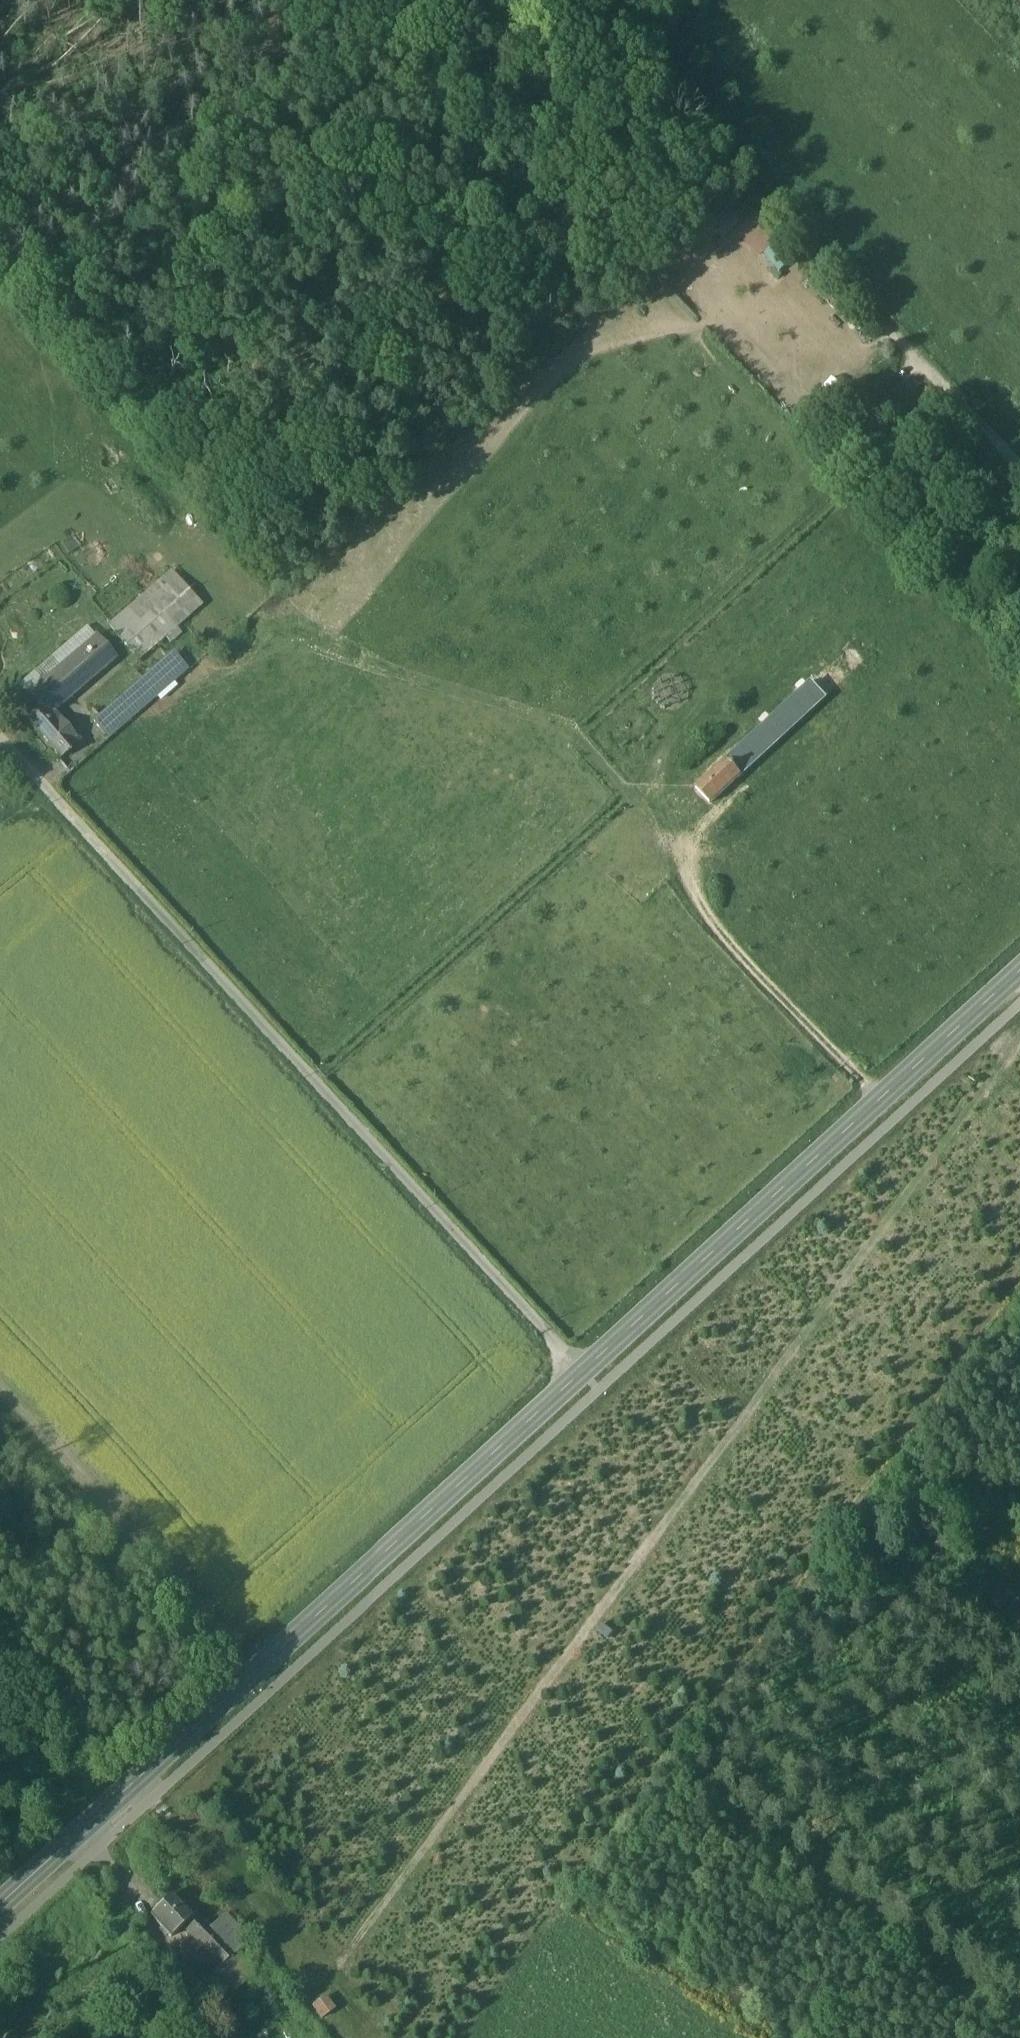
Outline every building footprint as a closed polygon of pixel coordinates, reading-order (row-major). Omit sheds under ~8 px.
[(753,215),(734,233),(764,264),(782,246),(753,215)] [(163,591),(114,635),(138,662),(188,618),(163,591)] [(96,639),(30,696),(35,702),(29,708),(35,715),(42,708),(49,716),(114,659),(96,639)] [(850,644),(815,678),(829,692),(864,658),(850,644)] [(176,657),(97,726),(108,739),(109,739),(108,738),(122,725),(121,723),(185,667),(176,657)] [(59,719),(55,723),(49,716),(42,708),(35,715),(28,721),(61,759),(75,747),(71,742),(75,739),(59,719)] [(698,789),(712,804),(739,777),(725,763),(698,789)] [(191,1917),(171,1895),(150,1915),(170,1937),(182,1926),(220,1966),(234,1954),(210,1928),(195,1913),(191,1917)] [(248,1940),(224,1916),(210,1928),(234,1954),(248,1940)] [(178,1957),(167,1967),(178,1982),(189,1973),(196,1966),(184,1952),(178,1957)] [(234,1954),(220,1966),(214,1971),(233,1991),(252,1973),(234,1954)] [(205,1994),(189,1973),(178,1982),(194,2003),(205,1994)] [(319,2018),(334,2008),(324,1994),(309,2004),(319,2018)]
